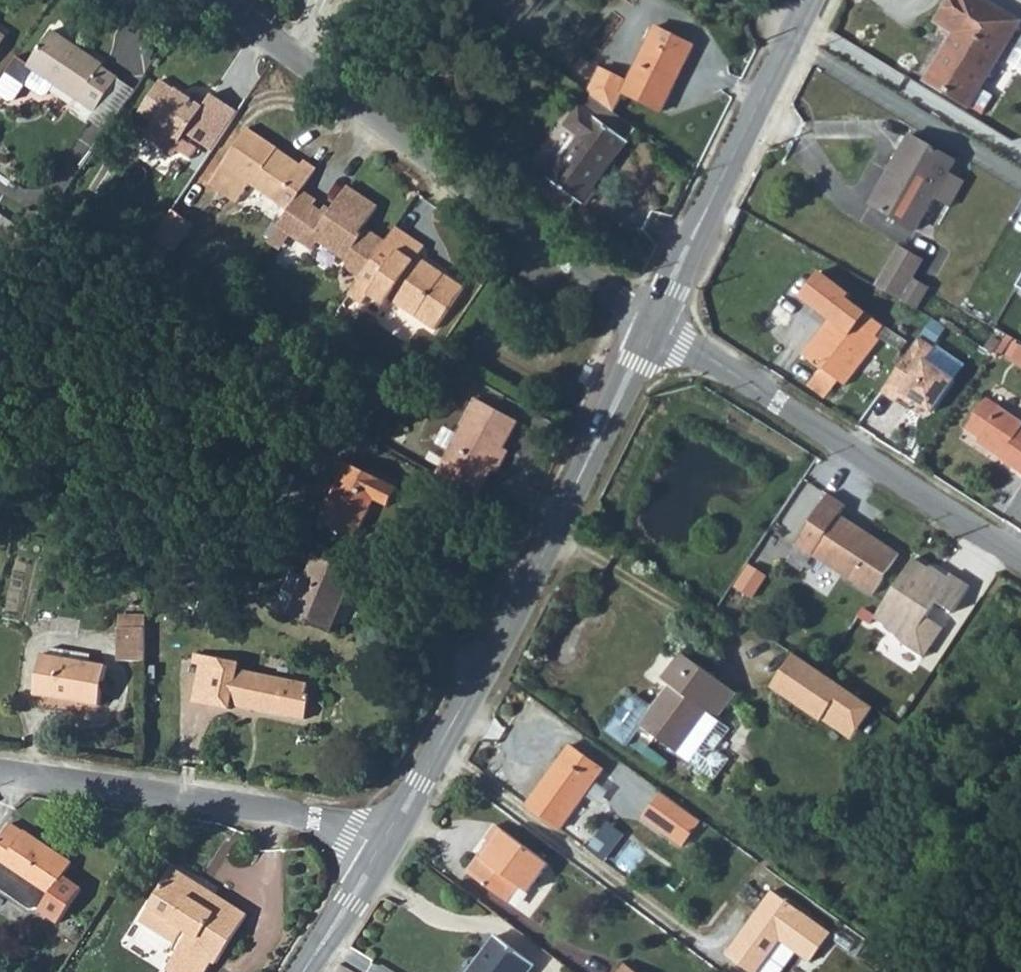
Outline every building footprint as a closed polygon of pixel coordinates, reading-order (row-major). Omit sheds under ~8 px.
[(969,108),(1020,22),(984,0),(950,0),(936,22),(955,33),(926,82),(969,108)] [(54,27),(31,64),(17,55),(0,81),(0,91),(11,98),(17,97),(27,82),(44,93),(49,91),(57,80),(99,108),(121,74),(105,64),(107,61),(54,27)] [(585,96),(589,98),(612,115),(622,94),(661,112),(692,47),(653,29),(626,83),(599,70),(585,96)] [(167,135),(177,142),(182,135),(195,144),(211,119),(156,82),(135,114),(167,135)] [(548,179),(577,202),(582,205),(636,133),(612,115),(589,98),(581,110),(578,108),(564,127),(579,139),(548,179)] [(238,202),(250,183),(279,201),(290,209),(302,190),(318,166),(305,158),(299,167),(275,151),(278,147),(247,127),(210,185),(238,202)] [(167,135),(162,144),(171,150),(175,146),(177,142),(167,135)] [(872,205),(917,231),(956,162),(911,136),(872,205)] [(548,179),(539,192),(568,215),(577,202),(548,179)] [(279,225),(316,248),(320,242),(347,258),(349,265),(362,274),(384,238),(363,225),(377,204),(345,183),(329,207),(325,213),(318,209),(310,204),(313,198),(302,190),(290,209),(279,225)] [(318,209),(325,213),(329,207),(322,203),(318,209)] [(721,227),(730,231),(738,215),(729,211),(721,227)] [(170,249),(175,252),(192,224),(188,221),(170,249)] [(362,274),(349,294),(361,302),(368,290),(408,231),(395,222),(384,238),(362,274)] [(429,258),(418,251),(424,241),(408,231),(368,290),(386,301),(391,293),(436,322),(463,280),(443,267),(440,271),(435,268),(430,266),(429,258)] [(888,267),(912,281),(924,260),(900,246),(888,267)] [(429,258),(430,266),(435,268),(440,271),(443,267),(429,258)] [(876,287),(900,301),(912,281),(888,267),(876,287)] [(802,355),(820,370),(808,385),(824,399),(839,381),(845,385),(880,340),(876,336),(883,327),(880,324),(883,319),(878,315),(874,319),(848,298),(802,355)] [(919,336),(881,391),(896,402),(903,392),(930,411),(953,379),(925,360),(934,347),(919,336)] [(592,370),(583,366),(576,382),(584,386),(592,370)] [(440,473),(481,493),(496,466),(501,468),(511,450),(506,448),(509,441),(523,415),(483,394),(440,473)] [(1003,453),(1000,458),(1020,472),(1020,423),(987,399),(967,428),(1003,453)] [(352,463),(322,521),(359,541),(379,501),(391,507),(401,488),(352,463)] [(840,503),(822,492),(790,543),(868,591),(894,550),(834,512),(840,503)] [(278,606),(292,612),(291,614),(332,632),(357,571),(315,554),(306,575),(293,570),(278,606)] [(934,603),(950,614),(969,586),(949,573),(946,578),(930,567),(929,569),(911,558),(870,618),(905,641),(902,646),(922,659),(943,627),(926,616),(934,603)] [(750,561),(736,585),(756,596),(770,573),(750,561)] [(122,633),(122,666),(147,666),(147,633),(122,633)] [(738,693),(686,656),(668,682),(676,689),(660,712),(643,700),(637,701),(613,736),(634,751),(648,730),(711,774),(704,783),(715,791),(735,762),(714,748),(728,726),(719,720),(738,693)] [(871,705),(793,657),(772,691),(822,722),(826,715),(829,711),(853,726),(860,723),(871,705)] [(180,671),(188,672),(184,709),(221,714),(222,708),(300,719),(304,697),(297,696),(299,685),(226,674),(227,667),(200,662),(182,660),(180,671)] [(31,705),(96,714),(101,672),(38,664),(31,705)] [(829,711),(826,715),(854,732),(860,723),(853,726),(829,711)] [(520,801),(553,826),(596,766),(563,743),(520,801)] [(660,790),(641,814),(680,844),(699,820),(660,790)] [(607,857),(626,831),(610,820),(591,846),(607,857)] [(474,877),(514,905),(525,889),(534,896),(555,867),(502,829),(481,857),(486,861),(474,877)] [(31,917),(38,916),(57,929),(79,895),(60,882),(69,868),(22,837),(21,838),(8,830),(0,842),(0,896),(31,917)] [(189,934),(180,948),(166,970),(169,971),(208,971),(213,964),(216,965),(247,917),(173,871),(148,909),(189,934)] [(771,886),(726,950),(754,969),(778,936),(808,957),(829,927),(771,886)] [(139,923),(180,948),(189,934),(148,909),(139,923)] [(528,964),(490,936),(463,971),(522,971),(528,964)] [(619,963),(612,971),(632,971),(619,963)]
